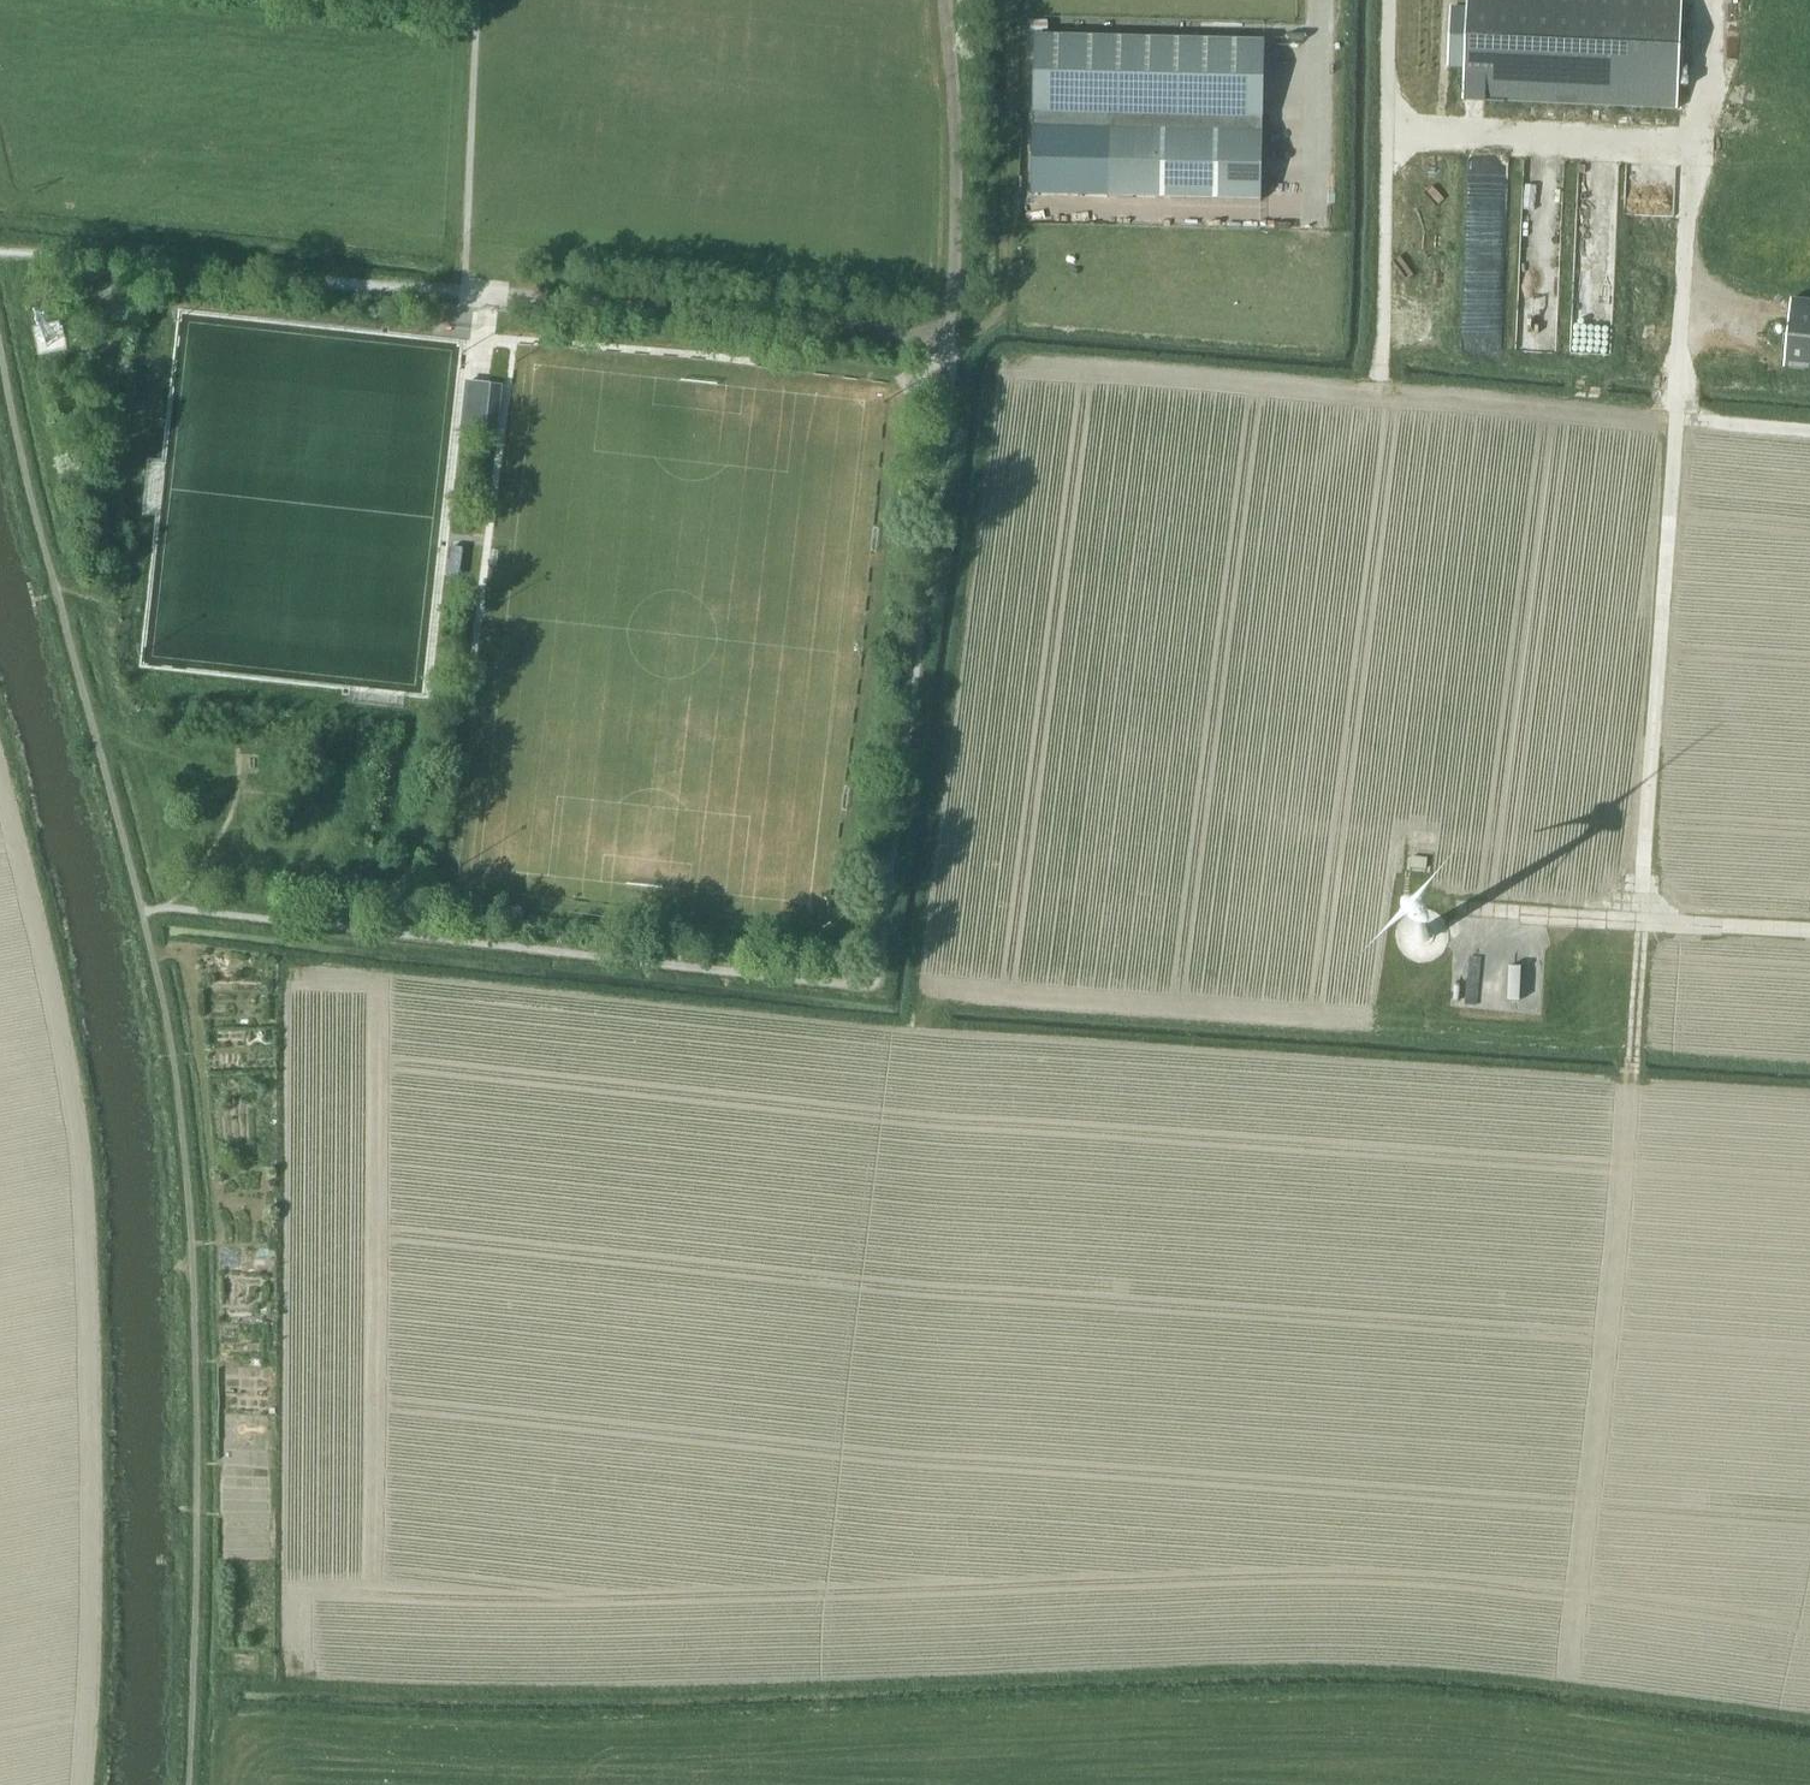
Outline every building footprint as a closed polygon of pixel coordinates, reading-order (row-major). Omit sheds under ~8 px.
[(1466,9),(1450,9),(1447,67),(1463,68),(1462,101),(1676,109),(1680,0),(1466,0),(1466,9)] [(1033,113),(1030,196),(1107,198),(1261,202),(1265,42),(1035,36),(1033,113)] [(1789,299),(1783,368),(1809,371),(1809,301),(1789,299)] [(490,386),(466,383),(461,431),(485,434),(490,386)] [(451,575),(462,576),(464,550),(454,549),(451,575)]
